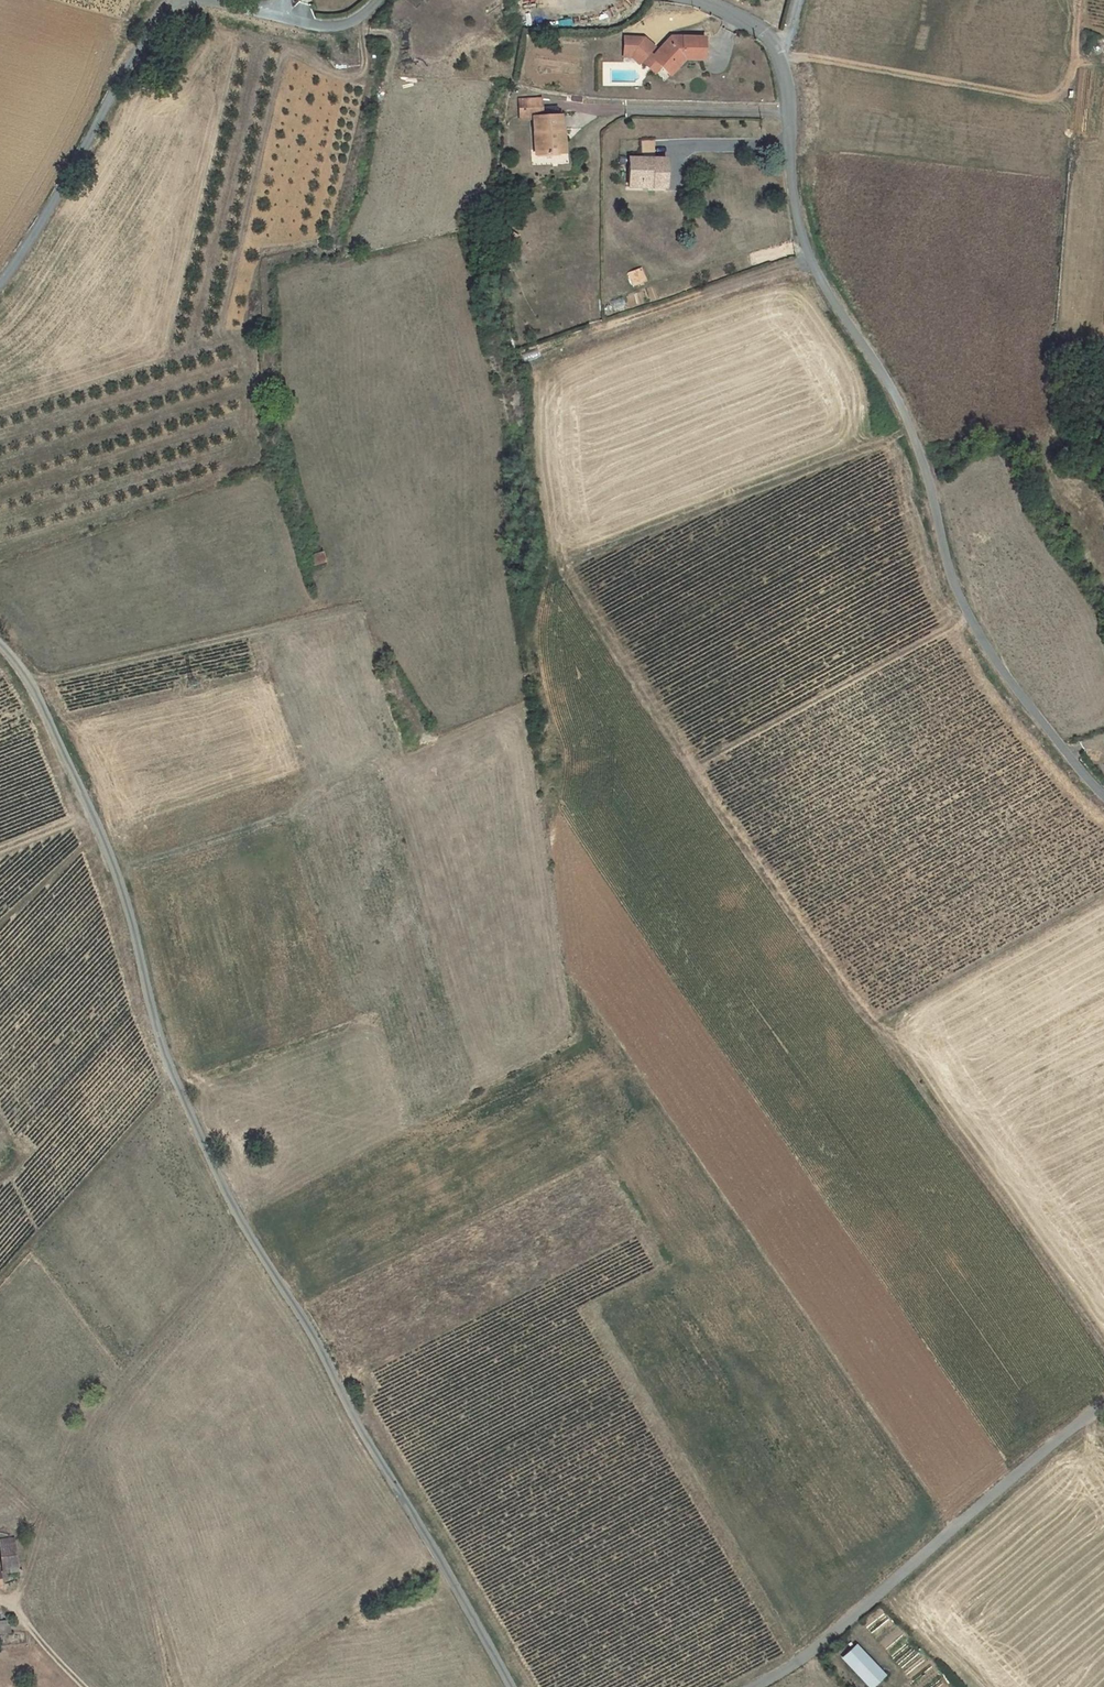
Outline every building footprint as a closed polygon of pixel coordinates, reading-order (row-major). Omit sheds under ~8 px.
[(653,56),(651,59),(660,67),(663,70),(671,61),(678,67),(684,60),(704,61),(705,39),(677,37),(673,42),(670,39),(653,56)] [(625,51),(633,58),(636,55),(642,60),(649,53),(654,47),(644,38),(624,38),(625,51)] [(653,56),(649,53),(642,60),(641,62),(653,74),(660,67),(651,59),(653,56)] [(636,55),(633,58),(639,64),(641,62),(642,60),(636,55)] [(671,61),(663,70),(670,76),(678,67),(671,61)] [(533,113),(533,115),(542,115),(541,99),(519,100),(520,114),(533,113)] [(534,119),(535,155),(559,154),(558,131),(561,130),(560,117),(542,118),(534,118),(534,119)] [(655,140),(641,141),(641,154),(655,154),(655,140)] [(569,163),(568,157),(533,158),(534,165),(569,163)] [(666,160),(629,159),(628,188),(665,189),(666,160)] [(641,269),(628,274),(633,287),(646,281),(641,269)] [(314,565),(325,562),(323,552),(312,555),(314,565)] [(359,1383),(354,1387),(359,1395),(365,1391),(359,1383)] [(3,1571),(5,1571),(17,1569),(14,1541),(0,1543),(0,1548),(3,1570),(3,1571)] [(11,1632),(10,1624),(0,1625),(0,1633),(11,1632)] [(869,1686),(872,1686),(885,1675),(856,1645),(842,1658),(869,1686)]
